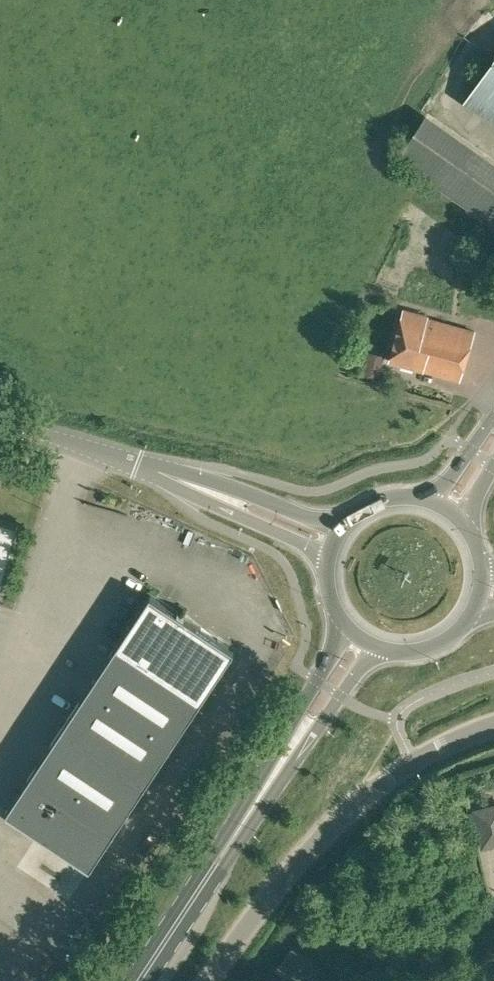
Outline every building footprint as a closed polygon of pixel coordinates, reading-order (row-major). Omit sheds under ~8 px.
[(467,95),(493,114),(493,57),(467,95)] [(423,119),(396,158),(493,225),(493,167),(423,119)] [(460,380),(474,330),(427,317),(428,315),(404,309),(389,360),(460,380)] [(17,528),(0,523),(0,587),(17,528)] [(185,615),(151,593),(6,811),(91,867),(213,683),(212,683),(235,649),(184,616),(185,615)] [(472,809),(481,849),(493,846),(493,803),(472,809)] [(293,949),(291,948),(279,966),(280,967),(301,980),(302,980),(314,963),(293,949)]
